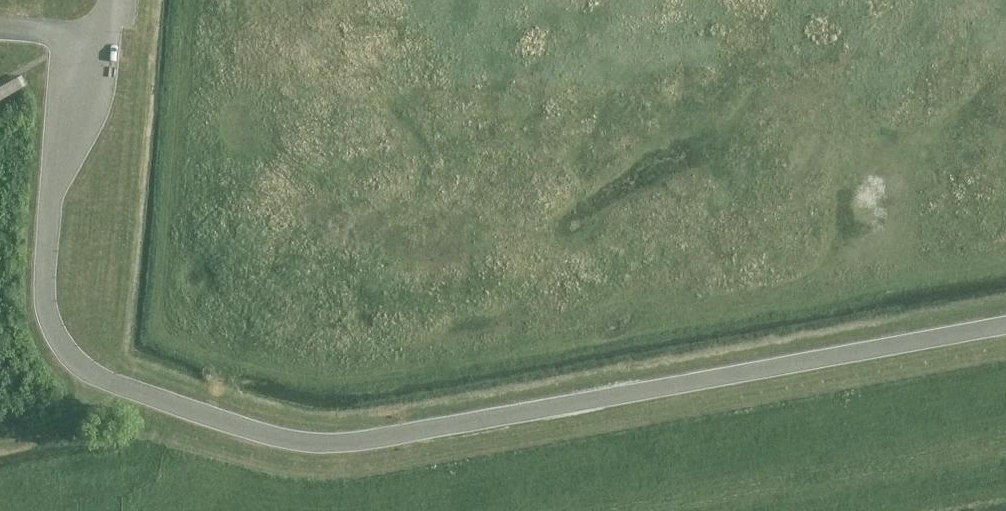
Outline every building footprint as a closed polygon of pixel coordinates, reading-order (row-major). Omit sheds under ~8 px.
[(28,85),(22,75),(0,87),(0,101),(28,85)]
